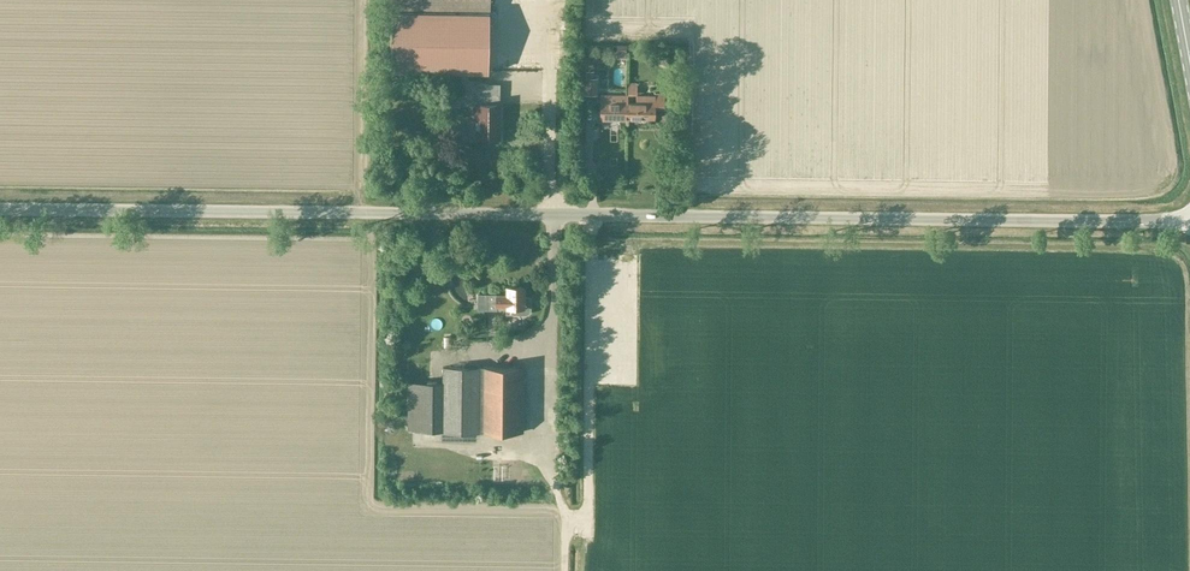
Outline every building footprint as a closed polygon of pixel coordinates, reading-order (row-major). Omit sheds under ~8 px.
[(390,8),(487,9),(487,0),(390,0),(390,8)] [(508,22),(521,22),(521,2),(493,2),(493,17),(488,17),(488,29),(508,29),(508,22)] [(476,29),(483,29),(482,16),(465,17),(465,34),(476,33),(476,29)] [(536,46),(539,52),(547,48),(544,42),(536,46)] [(625,52),(613,52),(613,61),(625,62),(625,52)] [(585,78),(584,95),(598,96),(598,78),(585,78)] [(618,96),(618,118),(636,118),(636,96),(636,83),(628,83),(628,96),(618,96)] [(476,138),(499,138),(500,93),(477,93),(477,103),(476,103),(476,109),(473,109),(473,119),(468,119),(468,137),(476,137),(476,138)] [(618,96),(609,96),(600,96),(600,118),(618,118),(618,96)] [(665,110),(665,96),(636,96),(636,118),(655,119),(655,110),(665,110)] [(497,305),(506,305),(506,314),(524,314),(526,314),(529,313),(530,312),(531,309),(531,307),(531,296),(524,296),(524,287),(506,287),(506,294),(487,294),(487,310),(497,310),(497,305)] [(479,431),(479,367),(442,367),(442,382),(443,382),(442,431),(479,431)] [(479,367),(479,431),(523,431),(523,367),(479,367)] [(443,382),(442,382),(408,382),(407,430),(442,431),(443,382)]
